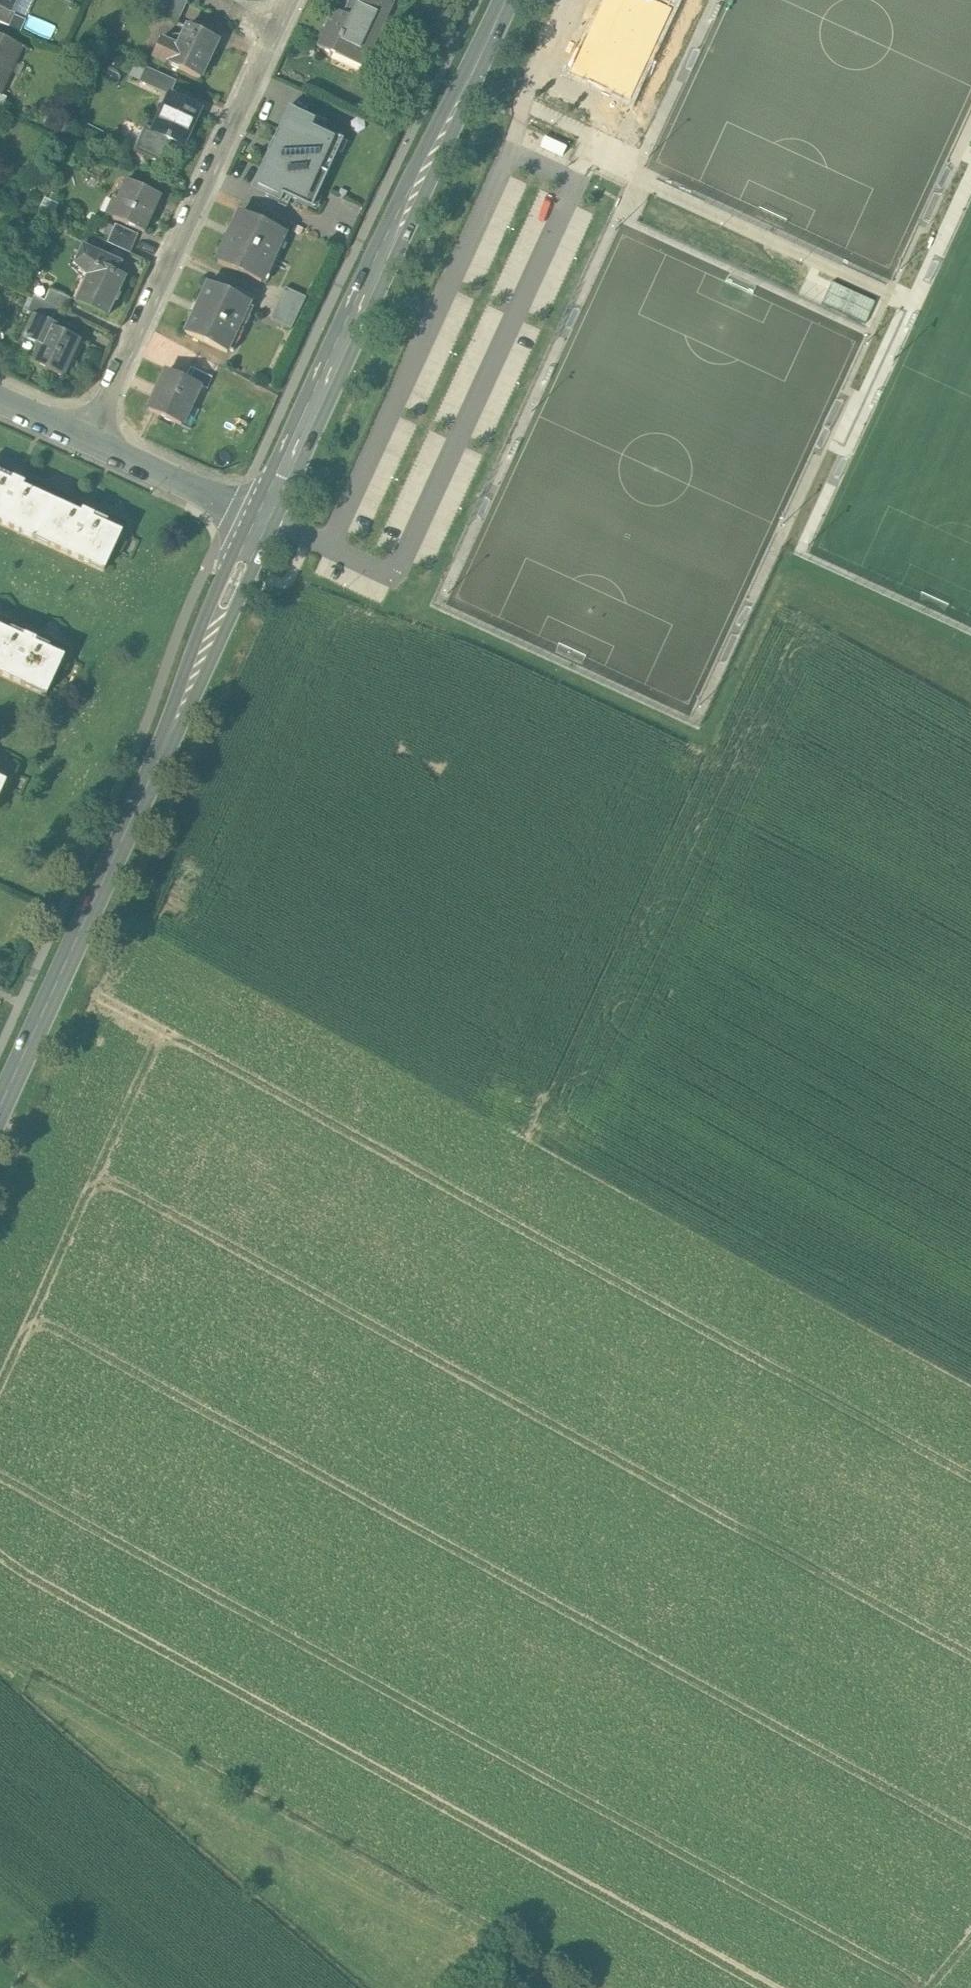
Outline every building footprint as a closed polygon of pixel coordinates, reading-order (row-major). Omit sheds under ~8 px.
[(10,12),(11,11),(16,0),(0,0),(0,7),(10,12)] [(181,0),(163,0),(156,14),(177,23),(187,3),(181,0)] [(349,17),(334,9),(317,46),(364,68),(376,41),(372,39),(389,3),(383,0),(357,0),(349,17)] [(0,7),(0,22),(9,26),(15,13),(11,11),(10,12),(0,7)] [(218,40),(187,26),(177,48),(160,40),(152,57),(200,79),(218,40)] [(0,36),(0,92),(4,80),(1,79),(10,61),(16,63),(24,47),(0,36)] [(172,79),(146,67),(140,82),(166,94),(172,79)] [(199,109),(170,96),(154,130),(145,126),(134,151),(161,163),(171,141),(182,146),(199,109)] [(331,141),(304,199),(280,189),(277,196),(258,187),(272,157),(267,154),(251,190),(252,190),(280,203),(283,196),(308,208),(313,196),(317,198),(338,152),(335,150),(340,139),(315,127),(318,120),(289,107),(273,142),(277,144),(291,114),(311,123),(307,130),(331,141)] [(311,123),(291,114),(277,144),(272,157),(258,187),(277,196),(280,189),(304,199),(331,141),(307,130),(311,123)] [(159,197),(127,182),(118,203),(119,204),(112,218),(143,232),(159,197)] [(284,233),(240,213),(217,262),(261,283),(284,233)] [(138,235),(115,224),(107,243),(130,253),(138,235)] [(124,277),(94,263),(91,269),(96,271),(80,304),(106,317),(124,277)] [(250,304),(207,284),(184,333),(227,353),(250,304)] [(306,298),(285,288),(278,303),(299,313),(306,298)] [(73,299),(50,289),(44,302),(57,308),(67,312),(73,299)] [(44,302),(33,297),(27,312),(51,323),(57,308),(44,302)] [(299,313),(278,303),(270,319),(291,329),(299,313)] [(80,340),(49,326),(32,363),(63,377),(80,340)] [(212,377),(190,367),(185,379),(199,386),(207,389),(212,377)] [(185,379),(167,371),(149,410),(181,425),(199,386),(185,379)] [(22,488),(24,484),(18,482),(13,479),(11,483),(0,477),(0,523),(104,571),(122,533),(92,520),(94,516),(88,514),(82,511),(81,514),(22,488)] [(46,696),(64,658),(34,644),(36,641),(30,638),(24,635),(23,639),(0,628),(0,674),(46,696)]
